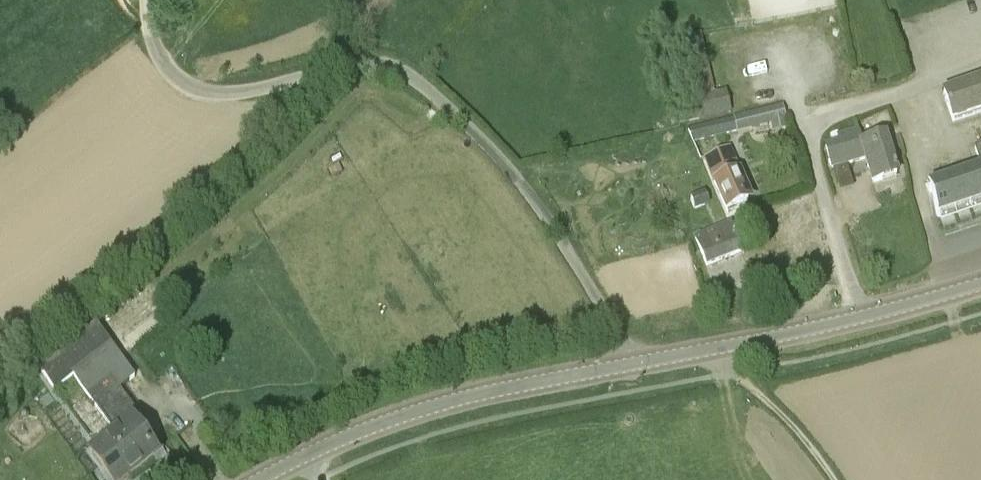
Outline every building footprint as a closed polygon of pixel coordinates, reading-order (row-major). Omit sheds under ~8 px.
[(942,92),(952,124),(980,114),(980,79),(942,92)] [(731,114),(727,90),(675,102),(680,125),(731,114)] [(770,135),(787,132),(782,108),(733,118),(737,133),(768,126),(770,135)] [(692,143),(737,133),(733,118),(689,128),(692,143)] [(896,177),(884,135),(862,141),(858,128),(838,135),(838,132),(829,135),(831,145),(825,147),(832,169),(833,169),(847,165),(866,159),(873,184),(896,177)] [(973,147),(980,169),(927,187),(938,219),(980,204),(980,144),(973,147)] [(746,189),(738,172),(740,171),(731,149),(718,154),(717,152),(703,158),(714,182),(727,212),(747,202),(745,197),(746,196),(745,195),(744,195),(742,191),(746,189)] [(704,190),(690,196),(696,210),(709,205),(704,190)] [(741,253),(730,225),(695,239),(706,267),(741,253)] [(142,417),(140,418),(120,390),(135,378),(97,325),(70,345),(147,461),(154,457),(163,451),(142,417)] [(147,461),(70,345),(39,368),(55,390),(73,377),(116,436),(93,452),(113,479),(121,479),(147,461)]
